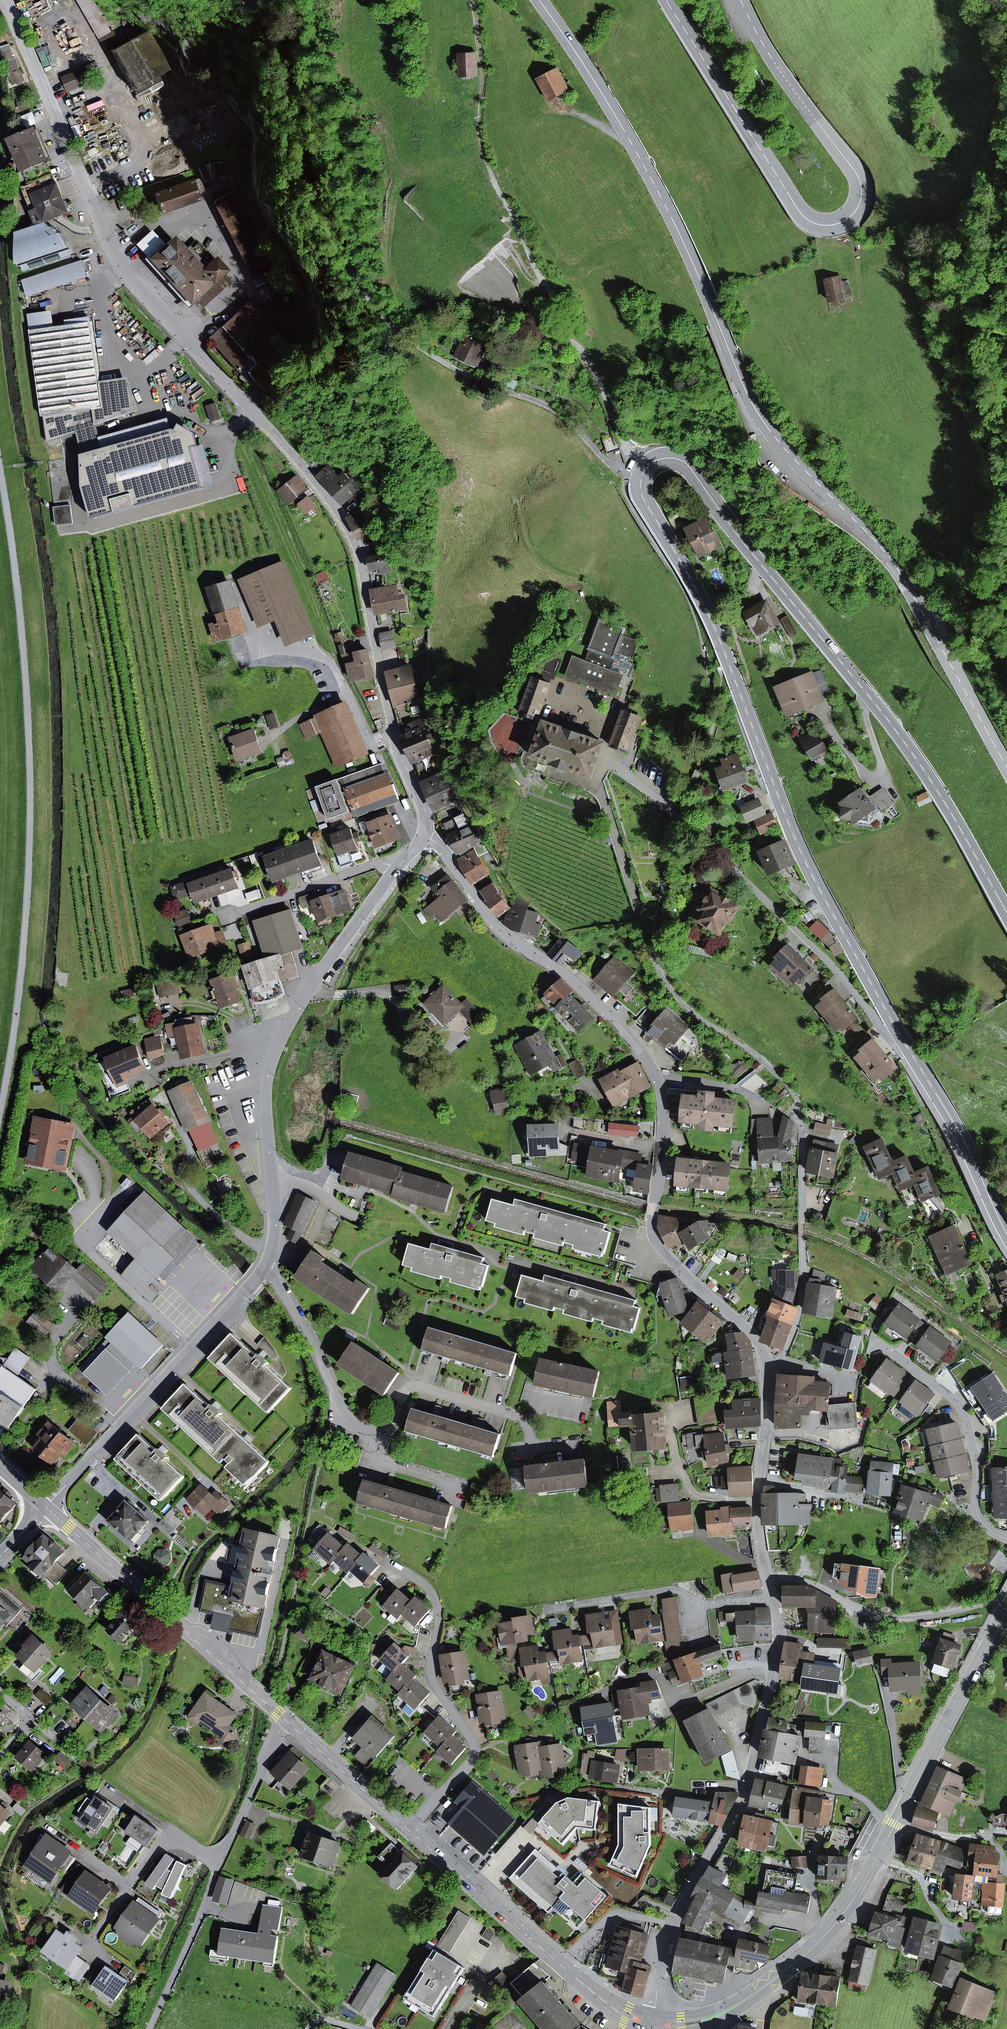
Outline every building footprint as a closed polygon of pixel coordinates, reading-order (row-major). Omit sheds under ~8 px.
[(101,38),(108,51),(110,50),(114,48),(110,41),(115,38),(94,0),(79,0),(101,38)] [(110,50),(132,88),(167,69),(144,30),(126,40),(123,34),(115,38),(110,41),(114,48),(110,50)] [(9,45),(3,46),(6,59),(12,58),(9,45)] [(55,63),(48,45),(38,49),(46,67),(55,63)] [(459,54),(460,76),(477,74),(476,53),(459,54)] [(12,58),(6,59),(9,72),(19,70),(15,57),(12,58)] [(63,77),(69,92),(92,82),(86,68),(63,77)] [(132,88),(135,94),(170,74),(167,69),(132,88)] [(538,79),(548,99),(568,89),(557,69),(538,79)] [(14,74),(18,83),(24,80),(20,71),(14,74)] [(28,108),(26,101),(19,103),(21,110),(28,108)] [(35,111),(25,115),(29,125),(39,121),(35,111)] [(29,133),(27,127),(13,133),(15,139),(12,140),(25,170),(48,161),(36,131),(29,133)] [(48,161),(53,159),(40,129),(36,131),(48,161)] [(30,184),(54,175),(48,161),(25,170),(30,184)] [(225,175),(224,162),(217,163),(218,178),(225,177),(225,175)] [(210,179),(218,178),(217,163),(205,165),(210,179)] [(210,179),(205,165),(198,168),(203,182),(210,179)] [(69,212),(54,175),(30,184),(23,187),(38,224),(52,219),(69,212)] [(204,191),(199,178),(154,193),(161,212),(196,200),(194,194),(204,191)] [(237,189),(231,192),(238,206),(244,203),(237,189)] [(215,200),(272,312),(288,304),(238,206),(231,192),(215,200)] [(49,227),(46,223),(17,233),(19,267),(21,266),(23,272),(71,256),(69,250),(72,249),(61,233),(58,234),(57,229),(55,230),(52,227),(49,227)] [(230,282),(221,272),(223,270),(198,242),(189,251),(186,248),(180,241),(176,244),(172,239),(164,246),(151,231),(136,245),(146,256),(187,301),(194,295),(209,282),(209,283),(211,281),(220,291),(230,282)] [(186,248),(189,251),(198,242),(195,239),(186,248)] [(194,295),(187,301),(146,256),(142,259),(187,309),(195,301),(198,299),(195,296),(194,295)] [(23,280),(29,296),(88,277),(82,261),(23,280)] [(844,297),(844,299),(851,297),(848,281),(841,283),(840,276),(825,279),(829,300),(844,297)] [(195,301),(201,308),(220,291),(211,281),(209,283),(195,296),(198,299),(195,301)] [(248,301),(239,310),(267,341),(276,333),(248,301)] [(250,384),(255,380),(264,391),(288,369),(265,343),(267,341),(239,310),(219,327),(220,328),(208,338),(250,384)] [(31,330),(55,327),(53,312),(29,315),(31,330)] [(101,384),(92,321),(55,327),(31,330),(30,330),(42,416),(45,416),(94,409),(96,425),(135,412),(132,401),(127,387),(121,383),(101,386),(101,384)] [(459,355),(457,359),(475,368),(481,356),(485,345),(484,345),(486,340),(478,336),(477,338),(473,336),(472,339),(460,333),(455,344),(456,344),(452,352),(459,355)] [(484,357),(487,350),(489,347),(485,345),(481,356),(484,357)] [(510,379),(508,386),(519,390),(521,383),(510,379)] [(132,401),(134,400),(127,380),(101,384),(101,386),(121,383),(127,387),(132,401)] [(207,406),(212,421),(221,418),(216,403),(207,406)] [(45,416),(48,442),(97,427),(96,425),(94,409),(45,416)] [(84,486),(93,519),(205,488),(194,447),(201,445),(197,432),(181,423),(178,429),(176,427),(83,454),(84,486)] [(614,436),(603,440),(607,454),(620,450),(619,445),(617,445),(614,436)] [(51,476),(57,525),(73,523),(65,459),(49,461),(50,472),(47,472),(48,477),(51,476)] [(321,474),(324,477),(321,479),(343,504),(352,496),(359,490),(360,489),(346,474),(341,478),(330,466),(321,474)] [(278,491),(288,504),(306,489),(296,477),(285,486),(278,491)] [(352,496),(354,498),(362,492),(359,490),(352,496)] [(300,505),(307,513),(315,506),(308,498),(300,505)] [(384,524),(377,512),(371,515),(368,508),(350,518),(360,537),(362,536),(370,532),(384,524)] [(688,530),(700,555),(720,545),(707,520),(688,530)] [(387,554),(386,549),(380,550),(381,555),(369,557),(371,571),(379,570),(381,569),(382,574),(392,572),(388,553),(387,554)] [(281,615),(292,642),(313,633),(284,563),(242,581),(260,623),(281,615)] [(315,577),(317,582),(325,579),(323,574),(315,577)] [(230,583),(210,589),(218,615),(238,609),(230,583)] [(399,597),(397,586),(372,591),(377,613),(388,611),(392,610),(394,610),(394,612),(396,611),(395,610),(407,608),(405,597),(399,597)] [(778,623),(766,602),(761,605),(760,602),(744,611),(759,635),(778,623)] [(217,641),(246,632),(238,609),(218,615),(221,623),(212,625),(217,641)] [(791,638),(798,634),(789,617),(782,621),(791,638)] [(585,661),(574,657),(566,676),(615,695),(623,675),(611,671),(618,653),(629,657),(632,658),(638,642),(623,636),(626,628),(600,619),(589,649),(589,650),(585,661)] [(380,634),(382,642),(394,640),(393,632),(380,634)] [(382,642),(383,650),(396,648),(394,640),(382,642)] [(374,676),(369,651),(365,652),(361,653),(347,656),(344,645),(340,646),(343,657),(348,666),(352,680),(374,676)] [(623,675),(630,678),(635,665),(627,662),(629,657),(618,653),(611,671),(623,675)] [(417,689),(411,667),(388,673),(397,706),(423,697),(425,696),(423,687),(417,689)] [(821,698),(831,694),(821,670),(781,687),(791,712),(798,710),(805,707),(815,703),(821,700),(821,698)] [(520,713),(537,719),(550,684),(533,678),(520,713)] [(798,710),(791,712),(781,687),(777,688),(789,718),(800,714),(798,710)] [(413,716),(427,712),(423,697),(397,706),(401,724),(398,725),(407,749),(430,740),(429,739),(433,737),(425,718),(415,723),(413,716)] [(325,730),(340,765),(368,753),(347,704),(305,722),(311,736),(325,730)] [(610,746),(628,752),(640,717),(631,714),(627,713),(623,711),(610,746)] [(267,716),(271,729),(278,727),(274,714),(267,716)] [(305,722),(300,724),(306,738),(311,736),(305,722)] [(544,722),(531,756),(591,778),(603,743),(544,722)] [(813,760),(828,751),(815,729),(800,738),(813,760)] [(251,752),(252,755),(262,752),(254,730),(231,738),(238,757),(251,752)] [(432,755),(434,754),(430,740),(407,749),(413,763),(414,762),(418,761),(424,776),(439,770),(432,755)] [(238,757),(239,760),(253,756),(252,755),(251,752),(238,757)] [(717,769),(725,790),(748,781),(738,754),(728,757),(731,764),(724,767),(717,769)] [(724,767),(731,764),(728,757),(722,760),(724,767)] [(421,778),(424,776),(418,761),(414,762),(421,778)] [(355,810),(357,815),(398,801),(392,785),(391,785),(387,775),(386,775),(382,763),(317,787),(329,820),(355,810)] [(456,800),(443,773),(423,782),(436,810),(456,800)] [(860,790),(869,802),(885,791),(882,788),(870,797),(863,787),(860,790)] [(878,806),(882,811),(893,803),(885,791),(869,802),(860,790),(841,803),(843,806),(841,818),(852,820),(855,823),(856,822),(878,806)] [(930,800),(928,795),(918,800),(921,805),(930,800)] [(744,807),(750,820),(764,814),(757,800),(744,807)] [(473,849),(484,843),(472,824),(469,826),(464,814),(456,818),(451,806),(437,813),(448,835),(449,834),(458,854),(459,853),(472,847),(473,849)] [(884,814),(882,811),(878,806),(856,822),(870,824),(884,814)] [(756,821),(761,833),(777,825),(772,814),(756,821)] [(373,836),(377,846),(381,845),(395,840),(399,838),(391,816),(378,821),(377,817),(367,820),(371,830),(367,832),(369,838),(373,836)] [(706,821),(698,830),(713,844),(721,836),(706,821)] [(351,829),(333,836),(339,854),(358,848),(356,842),(360,840),(358,832),(353,834),(351,829)] [(772,847),(782,868),(794,863),(785,841),(780,843),(777,839),(772,841),(775,846),(772,847)] [(382,848),(388,848),(396,841),(395,840),(381,845),(382,848)] [(284,875),(285,876),(321,863),(313,841),(276,854),(274,850),(265,853),(274,878),(284,875)] [(479,856),(489,851),(484,843),(473,849),(463,854),(465,857),(462,858),(459,860),(473,882),(488,872),(478,856),(474,851),(476,850),(479,856)] [(760,852),(770,874),(782,868),(772,847),(770,847),(768,843),(763,845),(765,850),(760,852)] [(465,857),(463,854),(473,849),(472,847),(459,853),(462,858),(465,857)] [(342,855),(343,861),(356,858),(355,852),(342,855)] [(343,866),(341,858),(339,854),(333,857),(337,868),(343,866)] [(233,871),(233,870),(211,877),(217,894),(238,887),(235,877),(233,871)] [(193,893),(196,901),(217,894),(211,877),(194,883),(193,880),(173,887),(175,900),(193,893)] [(449,877),(434,888),(438,893),(440,892),(453,910),(466,900),(459,890),(461,889),(459,886),(457,887),(449,877)] [(499,892),(493,883),(481,891),(488,901),(500,915),(510,907),(498,892),(499,892)] [(721,934),(729,921),(731,922),(741,906),(712,889),(710,892),(706,890),(702,898),(705,900),(699,910),(703,912),(698,921),(706,925),(702,931),(716,939),(719,934),(721,934)] [(259,890),(247,894),(249,901),(261,897),(259,890)] [(301,898),(304,906),(313,902),(320,920),(350,910),(343,891),(327,897),(324,890),(301,898)] [(437,914),(441,919),(453,910),(440,892),(438,893),(435,895),(439,900),(425,910),(431,918),(437,914)] [(522,898),(508,915),(506,922),(513,928),(538,934),(540,926),(535,924),(538,913),(525,909),(528,904),(522,898)] [(292,952),(304,948),(291,909),(255,921),(267,960),(292,952)] [(177,919),(179,925),(192,920),(189,914),(177,919)] [(819,919),(817,921),(827,931),(829,929),(819,919)] [(694,926),(702,931),(706,925),(698,921),(694,926)] [(827,931),(817,921),(811,928),(822,939),(828,932),(827,931)] [(184,936),(191,954),(212,947),(209,938),(214,936),(211,926),(184,936)] [(822,939),(830,947),(835,944),(828,932),(822,939)] [(209,938),(212,947),(225,942),(221,933),(214,936),(209,938)] [(581,952),(563,937),(549,955),(561,964),(565,959),(569,954),(574,958),(576,959),(581,952)] [(716,958),(717,953),(688,945),(678,940),(676,944),(686,950),(716,958)] [(244,960),(253,957),(248,942),(239,945),(244,960)] [(830,947),(835,956),(842,952),(837,943),(835,944),(830,947)] [(819,981),(822,978),(804,961),(800,958),(787,945),(776,957),(778,959),(772,965),(779,973),(782,970),(789,977),(792,975),(797,980),(800,983),(806,977),(810,973),(819,981)] [(299,974),(292,952),(267,960),(245,967),(256,1002),(267,1001),(276,999),(285,994),(281,980),(277,969),(281,967),(283,975),(287,974),(289,978),(290,980),(299,977),(299,974)] [(574,961),(573,960),(574,958),(569,954),(565,959),(572,964),(574,961)] [(614,995),(615,993),(625,981),(632,973),(615,958),(608,966),(595,956),(586,967),(598,978),(596,979),(596,980),(601,984),(614,995)] [(287,974),(283,975),(281,967),(277,969),(281,980),(289,978),(287,974)] [(596,979),(598,978),(586,967),(584,969),(596,979)] [(792,985),(797,980),(792,975),(789,977),(782,970),(779,973),(792,985)] [(219,997),(223,1007),(241,1001),(234,981),(236,980),(234,973),(213,980),(215,984),(204,988),(208,1001),(219,997)] [(806,977),(815,985),(819,981),(810,973),(806,977)] [(157,983),(161,997),(180,993),(177,978),(157,983)] [(551,998),(545,1003),(551,1011),(556,1007),(570,995),(574,991),(563,980),(548,994),(551,998)] [(615,993),(639,1013),(649,1002),(625,981),(615,993)] [(412,993),(411,984),(396,986),(397,995),(412,993)] [(639,1013),(615,993),(614,995),(601,984),(601,985),(637,1016),(639,1013)] [(143,986),(133,989),(134,995),(144,992),(143,986)] [(459,1009),(472,1022),(480,1014),(467,1000),(461,1005),(444,987),(438,993),(436,991),(429,996),(431,999),(427,1004),(445,1023),(459,1009)] [(853,1021),(857,1018),(844,1003),(843,1004),(833,992),(835,991),(832,988),(827,992),(829,994),(823,999),(824,1001),(818,1007),(825,1016),(827,1014),(834,1022),(837,1020),(842,1027),(844,1029),(849,1024),(857,1033),(860,1030),(853,1021)] [(123,991),(124,997),(134,995),(133,989),(123,991)] [(843,1004),(844,1003),(835,991),(833,992),(843,1004)] [(542,999),(545,1003),(551,998),(548,994),(542,999)] [(582,1008),(570,995),(556,1007),(580,1032),(593,1019),(593,1018),(582,1008)] [(595,1016),(585,1005),(582,1008),(593,1018),(595,1016)] [(655,1035),(685,1060),(695,1049),(681,1036),(677,1033),(686,1023),(669,1008),(659,1019),(647,1008),(637,1020),(649,1030),(648,1031),(648,1032),(653,1037),(655,1035)] [(462,1033),(470,1025),(459,1014),(451,1022),(462,1033)] [(837,1020),(834,1022),(827,1014),(825,1016),(837,1031),(842,1027),(837,1020)] [(192,1016),(193,1018),(193,1017),(195,1026),(199,1025),(202,1025),(201,1015),(192,1016)] [(182,1046),(184,1057),(204,1053),(199,1025),(195,1026),(193,1017),(193,1018),(177,1021),(178,1023),(177,1024),(169,1025),(173,1047),(182,1046)] [(648,1031),(649,1030),(637,1020),(636,1021),(648,1031)] [(677,1033),(681,1036),(690,1026),(686,1023),(677,1033)] [(516,1046),(532,1073),(550,1063),(555,1060),(540,1033),(516,1046)] [(162,1035),(155,1036),(158,1045),(162,1044),(165,1043),(162,1035)] [(682,1063),(685,1060),(655,1035),(653,1037),(653,1038),(682,1063)] [(893,1070),(896,1068),(886,1056),(882,1052),(873,1041),(875,1039),(873,1036),(865,1043),(866,1045),(860,1050),(862,1052),(856,1058),(863,1066),(865,1064),(872,1071),(874,1069),(880,1076),(882,1079),(889,1074),(896,1082),(900,1079),(893,1070)] [(148,1048),(150,1057),(164,1054),(162,1044),(158,1045),(148,1048)] [(125,1077),(145,1068),(136,1048),(125,1053),(117,1057),(98,1064),(113,1098),(131,1090),(125,1077)] [(123,1048),(115,1052),(117,1057),(125,1053),(123,1048)] [(557,1059),(561,1067),(566,1064),(562,1056),(557,1059)] [(557,1059),(555,1060),(550,1063),(555,1071),(561,1067),(557,1059)] [(578,1059),(570,1064),(576,1075),(585,1070),(578,1059)] [(618,1100),(614,1102),(616,1105),(621,1102),(620,1100),(649,1084),(637,1061),(628,1066),(629,1068),(627,1070),(620,1073),(619,1071),(614,1073),(603,1080),(608,1090),(611,1088),(618,1100)] [(740,1063),(735,1067),(741,1074),(746,1071),(740,1063)] [(875,1080),(880,1076),(874,1069),(872,1071),(865,1064),(863,1066),(875,1080)] [(202,1150),(198,1151),(206,1167),(219,1161),(218,1160),(224,1157),(209,1124),(198,1129),(197,1126),(208,1121),(191,1083),(175,1090),(202,1150)] [(614,1102),(618,1100),(611,1088),(608,1090),(614,1102)] [(497,1099),(499,1114),(510,1112),(506,1089),(492,1091),(494,1100),(497,1099)] [(735,1101),(714,1099),(714,1094),(701,1092),(700,1098),(695,1097),(685,1096),(682,1121),(695,1122),(701,1123),(701,1128),(713,1129),(713,1124),(720,1125),(732,1126),(735,1101)] [(159,1111),(161,1110),(151,1098),(149,1100),(159,1111)] [(152,1136),(169,1122),(164,1117),(159,1111),(149,1100),(132,1114),(134,1117),(129,1121),(140,1134),(146,1129),(152,1136)] [(575,1103),(572,1113),(581,1116),(585,1106),(575,1103)] [(916,1117),(920,1124),(924,1121),(920,1115),(916,1117)] [(791,1136),(794,1122),(785,1116),(780,1137),(781,1161),(784,1161),(791,1160),(792,1160),(791,1140),(794,1140),(794,1136),(791,1136)] [(37,1119),(29,1159),(32,1160),(62,1166),(65,1166),(73,1125),(54,1122),(48,1121),(37,1119)] [(760,1142),(761,1162),(773,1161),(781,1161),(780,1137),(777,1137),(777,1132),(772,1132),(771,1119),(759,1120),(760,1132),(753,1132),(751,1132),(752,1143),(760,1142)] [(682,1128),(694,1129),(695,1122),(682,1121),(682,1128)] [(815,1131),(829,1134),(831,1126),(817,1123),(815,1131)] [(610,1124),(609,1134),(638,1137),(639,1127),(610,1124)] [(719,1132),(731,1133),(732,1126),(720,1125),(719,1132)] [(548,1149),(559,1148),(558,1126),(531,1127),(531,1134),(528,1134),(526,1136),(526,1140),(529,1142),(531,1142),(532,1149),(548,1149)] [(843,1137),(853,1146),(859,1138),(850,1130),(843,1137)] [(891,1167),(890,1164),(893,1162),(882,1139),(865,1147),(871,1160),(874,1159),(882,1178),(893,1173),(891,1167)] [(814,1141),(808,1171),(820,1173),(826,1144),(814,1141)] [(826,1144),(820,1173),(832,1176),(839,1145),(831,1144),(828,1143),(828,1144),(826,1144)] [(587,1162),(590,1148),(575,1145),(573,1160),(587,1162)] [(608,1176),(592,1173),(594,1162),(591,1162),(594,1148),(590,1148),(587,1162),(589,1163),(586,1177),(607,1181),(607,1179),(608,1176)] [(621,1167),(623,1154),(612,1152),(594,1148),(591,1162),(594,1162),(592,1173),(608,1176),(607,1179),(618,1181),(621,1167)] [(532,1157),(549,1156),(548,1149),(532,1149),(532,1157)] [(639,1166),(641,1155),(613,1150),(612,1152),(623,1154),(621,1167),(638,1170),(639,1166)] [(403,1168),(351,1153),(344,1178),(372,1187),(375,1187),(378,1188),(395,1193),(394,1197),(412,1202),(415,1203),(418,1204),(446,1212),(454,1187),(402,1172),(403,1168)] [(913,1178),(911,1175),(915,1173),(907,1156),(893,1162),(890,1164),(891,1167),(893,1173),(901,1190),(915,1184),(912,1178),(913,1178)] [(727,1190),(729,1165),(710,1163),(700,1162),(680,1159),(677,1184),(690,1186),(696,1186),(696,1191),(707,1193),(708,1188),(714,1188),(727,1190)] [(61,1171),(62,1166),(32,1160),(31,1165),(61,1171)] [(639,1166),(638,1170),(638,1172),(637,1178),(634,1190),(649,1193),(653,1168),(651,1168),(648,1167),(639,1166)] [(940,1193),(928,1167),(915,1173),(911,1175),(913,1178),(912,1178),(915,1184),(922,1202),(930,1198),(937,1195),(940,1193)] [(627,1176),(637,1178),(638,1172),(628,1170),(627,1176)] [(676,1192),(689,1193),(690,1186),(677,1184),(676,1192)] [(714,1196),(726,1197),(727,1190),(714,1188),(714,1196)] [(220,1209),(234,1200),(227,1190),(214,1199),(220,1209)] [(195,1238),(146,1193),(110,1231),(140,1259),(140,1258),(158,1274),(160,1277),(161,1276),(161,1277),(195,1241),(194,1240),(195,1238)] [(285,1225),(293,1229),(301,1233),(315,1202),(299,1195),(285,1225)] [(943,1213),(944,1212),(937,1195),(930,1198),(943,1213)] [(611,1232),(605,1230),(607,1224),(602,1223),(600,1229),(520,1206),(521,1200),(516,1199),(514,1205),(494,1199),(487,1221),(498,1224),(499,1221),(516,1226),(515,1232),(525,1235),(526,1231),(537,1235),(538,1232),(555,1237),(553,1243),(563,1246),(564,1242),(575,1245),(576,1245),(576,1243),(594,1248),(592,1254),(602,1257),(603,1253),(605,1254),(611,1232)] [(600,1229),(602,1223),(521,1200),(520,1206),(600,1229)] [(682,1232),(683,1231),(682,1229),(676,1218),(659,1215),(659,1227),(668,1246),(676,1242),(679,1248),(683,1245),(681,1239),(685,1238),(682,1232)] [(497,1227),(515,1232),(516,1226),(499,1221),(498,1224),(497,1227)] [(693,1225),(690,1227),(699,1243),(709,1237),(706,1231),(711,1229),(708,1222),(700,1223),(693,1225)] [(699,1243),(690,1227),(693,1225),(684,1223),(682,1229),(683,1231),(682,1232),(685,1238),(687,1243),(690,1249),(699,1243)] [(947,1275),(971,1264),(954,1226),(930,1237),(947,1275)] [(37,1230),(44,1241),(50,1237),(43,1227),(37,1230)] [(288,1238),(297,1242),(301,1233),(293,1229),(288,1238)] [(536,1238),(553,1243),(555,1237),(538,1232),(537,1235),(536,1238)] [(438,1244),(453,1248),(454,1244),(440,1240),(438,1244)] [(161,1277),(166,1281),(200,1245),(195,1241),(161,1277)] [(481,1286),(483,1287),(489,1265),(483,1264),(485,1257),(480,1256),(478,1262),(437,1251),(438,1244),(433,1243),(431,1249),(411,1243),(405,1265),(414,1268),(415,1268),(416,1265),(433,1270),(431,1276),(442,1279),(443,1275),(453,1278),(454,1279),(454,1276),(472,1281),(470,1287),(480,1290),(481,1286)] [(574,1249),(592,1254),(594,1248),(576,1243),(576,1245),(575,1245),(574,1249)] [(478,1262),(480,1256),(453,1248),(438,1244),(437,1251),(478,1262)] [(720,1263),(727,1252),(719,1246),(711,1258),(720,1263)] [(35,1266),(61,1291),(75,1276),(79,1271),(52,1247),(44,1256),(43,1255),(41,1256),(43,1258),(35,1266)] [(343,1276),(344,1275),(343,1274),(338,1271),(337,1272),(324,1263),(326,1259),(315,1252),(298,1277),(354,1314),(370,1288),(359,1281),(356,1284),(343,1276)] [(157,1281),(154,1278),(158,1274),(140,1258),(140,1259),(124,1275),(151,1300),(164,1287),(157,1281)] [(79,1271),(75,1276),(85,1286),(96,1275),(85,1265),(79,1271)] [(413,1271),(431,1276),(433,1270),(416,1265),(415,1268),(414,1268),(413,1271)] [(346,1269),(341,1266),(338,1271),(343,1274),(346,1269)] [(780,1279),(780,1287),(794,1292),(793,1270),(780,1270),(780,1279)] [(822,1282),(824,1282),(826,1274),(814,1270),(812,1279),(822,1281),(822,1282)] [(995,1276),(996,1278),(998,1277),(1000,1283),(998,1284),(999,1286),(1001,1285),(1004,1292),(1002,1292),(1003,1295),(1004,1294),(1006,1300),(1006,1271),(995,1276)] [(562,1279),(576,1283),(578,1278),(563,1274),(562,1279)] [(98,1297),(108,1286),(96,1275),(85,1286),(98,1297)] [(546,1275),(544,1281),(523,1275),(517,1297),(528,1299),(529,1297),(546,1302),(544,1308),(554,1311),(555,1307),(567,1310),(567,1308),(585,1313),(583,1319),(593,1322),(594,1318),(605,1321),(605,1319),(624,1324),(622,1330),(632,1333),(633,1329),(635,1329),(641,1308),(635,1306),(637,1300),(632,1299),(630,1305),(549,1282),(551,1276),(546,1275)] [(452,1282),(470,1287),(472,1281),(454,1276),(454,1279),(453,1278),(452,1282)] [(630,1305),(632,1299),(576,1283),(562,1279),(551,1276),(549,1282),(630,1305)] [(664,1294),(671,1315),(688,1309),(678,1278),(661,1283),(657,1297),(664,1294)] [(837,1288),(821,1286),(822,1282),(822,1281),(812,1279),(810,1279),(809,1288),(811,1288),(807,1312),(832,1317),(837,1288)] [(780,1287),(770,1315),(768,1319),(770,1320),(771,1319),(790,1326),(791,1323),(792,1323),(796,1309),(789,1306),(794,1292),(780,1287)] [(723,1289),(719,1293),(725,1297),(728,1293),(723,1289)] [(884,1303),(875,1296),(870,1303),(875,1307),(876,1306),(879,1309),(884,1303)] [(527,1303),(544,1308),(546,1302),(529,1297),(528,1299),(527,1303)] [(698,1307),(685,1323),(696,1331),(711,1312),(710,1311),(711,1309),(699,1299),(695,1304),(698,1307)] [(876,1306),(875,1307),(870,1303),(869,1304),(877,1311),(879,1309),(876,1306)] [(914,1327),(920,1331),(925,1324),(900,1306),(887,1323),(905,1337),(906,1337),(914,1327)] [(566,1314),(583,1319),(585,1313),(567,1308),(567,1310),(566,1314)] [(714,1311),(713,1313),(711,1312),(696,1331),(707,1340),(719,1324),(722,1327),(726,1321),(714,1311)] [(847,1311),(846,1315),(859,1320),(861,1315),(847,1311)] [(35,1316),(50,1329),(53,1325),(38,1312),(35,1316)] [(770,1320),(768,1319),(770,1315),(764,1312),(758,1328),(766,1331),(763,1340),(781,1347),(790,1326),(771,1319),(770,1320)] [(142,1368),(164,1345),(129,1314),(108,1337),(109,1338),(131,1358),(138,1365),(142,1368)] [(30,1322),(45,1335),(50,1329),(35,1316),(30,1322)] [(604,1325),(622,1330),(624,1324),(605,1319),(605,1321),(604,1325)] [(919,1347),(937,1360),(950,1343),(925,1324),(920,1331),(925,1335),(918,1346),(919,1347)] [(730,1349),(751,1346),(750,1341),(744,1333),(742,1333),(730,1326),(728,1335),(730,1349)] [(511,1375),(517,1354),(432,1328),(425,1350),(444,1355),(447,1356),(451,1357),(486,1368),(489,1369),(493,1370),(511,1375)] [(233,1333),(214,1354),(273,1408),(273,1409),(292,1388),(267,1365),(269,1363),(265,1358),(260,1354),(258,1356),(233,1333)] [(851,1369),(859,1338),(848,1334),(844,1347),(844,1349),(839,1348),(837,1350),(826,1347),(823,1356),(822,1361),(851,1369)] [(919,1347),(918,1346),(906,1337),(905,1337),(902,1341),(916,1351),(919,1347)] [(128,1366),(125,1364),(131,1358),(109,1338),(81,1369),(85,1373),(104,1392),(128,1366)] [(819,1355),(823,1356),(826,1347),(837,1350),(839,1348),(844,1349),(844,1347),(823,1341),(819,1355)] [(368,1383),(386,1395),(400,1373),(383,1361),(378,1358),(355,1343),(340,1365),(368,1383)] [(729,1378),(755,1376),(755,1372),(752,1350),(751,1346),(730,1349),(730,1352),(725,1353),(722,1346),(710,1351),(713,1357),(714,1365),(726,1363),(725,1360),(728,1360),(729,1378)] [(15,1374),(28,1356),(16,1348),(4,1366),(0,1364),(0,1418),(12,1426),(37,1389),(18,1376),(15,1374)] [(383,1361),(386,1356),(381,1353),(378,1358),(383,1361)] [(269,1413),(273,1408),(214,1354),(210,1358),(269,1413)] [(445,1363),(448,1364),(451,1357),(447,1356),(444,1355),(442,1362),(445,1363)] [(15,1374),(18,1376),(31,1358),(28,1356),(15,1374)] [(104,1392),(109,1396),(138,1365),(131,1358),(125,1364),(128,1366),(104,1392)] [(543,1360),(537,1385),(594,1397),(600,1372),(572,1366),(573,1365),(563,1363),(563,1364),(543,1360)] [(899,1380),(904,1373),(887,1361),(868,1386),(877,1392),(881,1386),(896,1397),(905,1384),(899,1380)] [(487,1376),(491,1376),(493,1370),(489,1369),(486,1368),(484,1374),(487,1376)] [(971,1388),(982,1405),(1004,1390),(993,1373),(971,1388)] [(808,1405),(809,1394),(828,1396),(829,1384),(813,1383),(814,1379),(779,1376),(777,1405),(808,1405)] [(681,1380),(683,1391),(695,1389),(693,1378),(681,1380)] [(911,1388),(905,1384),(896,1397),(904,1403),(899,1411),(911,1419),(916,1412),(919,1414),(933,1395),(916,1382),(911,1388)] [(258,1475),(271,1462),(250,1443),(245,1438),(221,1415),(223,1413),(219,1410),(213,1404),(211,1407),(186,1384),(167,1404),(167,1405),(226,1459),(231,1463),(250,1481),(258,1475)] [(993,1421),(982,1405),(971,1388),(969,1385),(962,1390),(988,1429),(994,1429),(994,1424),(993,1421)] [(1004,1390),(982,1405),(993,1421),(1006,1412),(1006,1394),(1004,1390)] [(808,1405),(807,1408),(808,1408),(827,1410),(828,1396),(809,1394),(808,1405)] [(751,1399),(745,1400),(747,1426),(760,1425),(760,1401),(751,1402),(751,1399)] [(728,1427),(747,1426),(745,1400),(740,1400),(741,1403),(734,1403),(735,1411),(726,1412),(728,1427)] [(219,1410),(222,1406),(217,1401),(213,1404),(219,1410)] [(411,1401),(406,1418),(411,1419),(416,1402),(411,1401)] [(634,1426),(636,1449),(651,1448),(665,1446),(662,1414),(647,1416),(646,1411),(621,1413),(620,1401),(608,1402),(610,1427),(621,1426),(621,1427),(634,1426)] [(858,1427),(855,1403),(828,1406),(830,1430),(858,1427)] [(222,1463),(226,1459),(167,1405),(163,1409),(222,1463)] [(808,1414),(808,1408),(807,1408),(808,1405),(777,1405),(778,1427),(800,1426),(800,1414),(808,1414)] [(436,1416),(440,1417),(443,1408),(440,1406),(436,1406),(433,1415),(436,1416)] [(408,1431),(494,1456),(501,1435),(482,1429),(479,1428),(475,1427),(440,1417),(436,1416),(433,1415),(415,1409),(408,1431)] [(10,1428),(12,1426),(0,1418),(0,1420),(10,1428)] [(70,1430),(87,1445),(98,1432),(81,1418),(70,1430)] [(479,1428),(482,1429),(485,1420),(482,1418),(478,1418),(475,1427),(479,1428)] [(67,1449),(70,1452),(76,1444),(51,1423),(32,1444),(41,1452),(39,1453),(40,1456),(41,1457),(44,1457),(46,1456),(54,1463),(67,1449)] [(957,1423),(928,1430),(931,1446),(961,1439),(957,1423)] [(709,1458),(710,1464),(728,1461),(726,1454),(730,1454),(728,1444),(725,1444),(722,1432),(704,1436),(706,1446),(703,1447),(704,1451),(707,1450),(709,1458)] [(698,1448),(698,1447),(703,1447),(706,1446),(704,1436),(697,1436),(696,1433),(688,1434),(689,1445),(689,1449),(698,1448)] [(167,1459),(169,1457),(165,1454),(160,1449),(158,1451),(140,1434),(121,1455),(166,1497),(185,1476),(167,1459)] [(250,1443),(254,1439),(248,1434),(245,1438),(250,1443)] [(964,1454),(961,1439),(931,1446),(935,1462),(964,1454)] [(165,1454),(169,1450),(163,1445),(160,1449),(165,1454)] [(939,1477),(968,1470),(964,1454),(935,1462),(939,1477)] [(162,1501),(166,1497),(121,1455),(117,1459),(162,1501)] [(612,1457),(613,1469),(625,1468),(625,1465),(624,1459),(624,1456),(612,1457)] [(806,1479),(805,1483),(826,1486),(828,1476),(829,1476),(830,1465),(831,1466),(832,1458),(831,1458),(830,1464),(820,1462),(821,1459),(801,1456),(799,1466),(798,1474),(807,1475),(806,1479)] [(832,1491),(845,1493),(845,1490),(847,1476),(848,1467),(841,1466),(837,1466),(838,1459),(832,1458),(831,1466),(830,1465),(829,1476),(828,1476),(826,1486),(833,1487),(832,1491)] [(549,1464),(549,1465),(528,1467),(531,1493),(589,1486),(586,1460),(558,1464),(558,1463),(549,1464)] [(871,1462),(869,1492),(890,1494),(892,1464),(871,1462)] [(246,1485),(250,1481),(231,1463),(227,1468),(246,1485)] [(730,1468),(731,1476),(732,1487),(732,1493),(754,1492),(752,1466),(730,1468)] [(807,1475),(798,1474),(799,1466),(795,1466),(794,1477),(806,1479),(807,1475)] [(526,1489),(523,1468),(509,1470),(511,1490),(526,1489)] [(1006,1484),(1006,1468),(993,1469),(994,1485),(1006,1484)] [(724,1488),(732,1487),(731,1476),(717,1477),(717,1486),(724,1486),(724,1488)] [(849,1491),(849,1489),(863,1491),(865,1479),(847,1476),(845,1490),(849,1491)] [(361,1502),(446,1528),(453,1506),(432,1500),(388,1487),(367,1481),(361,1502)] [(896,1511),(909,1515),(916,1489),(914,1489),(915,1486),(900,1481),(898,1488),(903,1490),(896,1511)] [(995,1501),(1006,1500),(1006,1484),(994,1485),(995,1501)] [(223,1511),(230,1504),(221,1495),(217,1499),(202,1486),(189,1500),(206,1515),(213,1507),(216,1504),(223,1511)] [(679,1500),(678,1486),(661,1487),(662,1501),(679,1500)] [(918,1490),(916,1489),(909,1515),(921,1518),(926,1500),(928,1496),(942,1501),(944,1497),(930,1489),(919,1486),(918,1490)] [(774,1487),(764,1488),(764,1522),(780,1522),(779,1493),(774,1493),(774,1487)] [(13,1508),(17,1504),(9,1497),(11,1494),(6,1489),(3,1492),(0,1489),(0,1523),(13,1508)] [(805,1503),(806,1494),(779,1493),(780,1522),(798,1522),(810,1523),(811,1505),(798,1505),(799,1503),(805,1503)] [(926,1500),(939,1507),(942,1501),(928,1496),(926,1500)] [(123,1498),(118,1504),(122,1508),(127,1502),(123,1498)] [(1006,1517),(1006,1500),(995,1501),(996,1517),(1006,1517)] [(110,1521),(132,1540),(149,1521),(127,1502),(122,1508),(118,1504),(113,1508),(118,1512),(116,1514),(110,1521)] [(693,1528),(690,1502),(669,1504),(669,1511),(671,1528),(671,1531),(693,1528)] [(220,1514),(223,1511),(216,1504),(213,1507),(220,1514)] [(729,1534),(733,1533),(730,1507),(722,1508),(722,1512),(709,1513),(711,1535),(729,1534)] [(753,1525),(751,1507),(732,1509),(733,1527),(753,1525)] [(659,1530),(671,1528),(669,1511),(657,1512),(659,1530)] [(159,1523),(170,1533),(174,1529),(163,1519),(159,1523)] [(335,1561),(346,1548),(346,1547),(329,1533),(331,1531),(328,1527),(326,1530),(320,1525),(312,1533),(311,1542),(316,1548),(326,1557),(324,1558),(332,1565),(335,1561)] [(341,1532),(353,1539),(355,1536),(342,1529),(341,1532)] [(273,1571),(280,1538),(246,1530),(243,1547),(234,1587),(224,1585),(207,1582),(201,1610),(218,1614),(231,1617),(229,1629),(246,1633),(258,1636),(273,1571)] [(68,1573),(56,1563),(65,1552),(46,1536),(26,1558),(34,1565),(44,1574),(45,1575),(46,1574),(58,1584),(68,1573)] [(987,1542),(979,1552),(986,1557),(985,1559),(1004,1572),(1006,1568),(1006,1556),(987,1542)] [(351,1570),(363,1556),(349,1544),(346,1547),(346,1548),(335,1561),(337,1559),(342,1563),(340,1565),(349,1573),(351,1570)] [(224,1585),(234,1587),(243,1547),(233,1545),(224,1585)] [(383,1551),(375,1547),(373,1551),(381,1555),(383,1551)] [(315,1550),(310,1555),(320,1563),(324,1558),(326,1557),(316,1548),(315,1550)] [(169,1566),(173,1561),(173,1554),(167,1550),(161,1550),(156,1555),(157,1562),(162,1567),(169,1566)] [(379,1566),(365,1553),(363,1556),(351,1570),(353,1568),(358,1573),(356,1575),(358,1576),(371,1588),(375,1583),(377,1581),(371,1576),(379,1566)] [(876,1596),(879,1570),(841,1564),(840,1566),(838,1580),(853,1588),(858,1588),(857,1592),(867,1597),(876,1596)] [(41,1579),(44,1574),(34,1565),(31,1570),(41,1579)] [(350,1574),(347,1577),(352,1582),(358,1576),(356,1575),(358,1573),(353,1568),(351,1570),(349,1573),(350,1574)] [(876,1596),(883,1595),(886,1571),(879,1570),(876,1596)] [(101,1599),(103,1601),(110,1593),(106,1589),(87,1572),(70,1590),(80,1599),(91,1608),(98,1600),(99,1601),(101,1599)] [(733,1576),(732,1574),(722,1576),(725,1593),(761,1587),(758,1572),(733,1576)] [(388,1594),(389,1592),(377,1581),(375,1583),(388,1594)] [(811,1614),(810,1630),(833,1631),(834,1601),(807,1587),(785,1587),(785,1606),(807,1606),(811,1614)] [(326,1597),(331,1591),(327,1588),(322,1593),(326,1597)] [(402,1614),(413,1602),(412,1602),(399,1590),(393,1596),(389,1592),(388,1594),(383,1599),(387,1602),(384,1606),(392,1613),(387,1619),(393,1624),(402,1614)] [(0,1592),(0,1607),(10,1615),(3,1623),(7,1626),(22,1609),(1,1591),(0,1592)] [(417,1624),(415,1626),(416,1626),(431,1610),(416,1597),(412,1602),(413,1602),(402,1614),(409,1620),(411,1622),(413,1619),(417,1624)] [(677,1613),(679,1613),(677,1598),(663,1601),(665,1615),(677,1613)] [(86,1614),(91,1608),(80,1599),(75,1605),(86,1614)] [(3,1623),(10,1615),(0,1607),(0,1627),(3,1623)] [(756,1608),(756,1612),(757,1638),(772,1637),(771,1611),(769,1608),(756,1608)] [(137,1633),(141,1637),(150,1627),(129,1609),(111,1630),(127,1644),(137,1633)] [(659,1617),(657,1616),(652,1617),(651,1609),(631,1613),(633,1628),(636,1628),(639,1643),(656,1640),(655,1637),(663,1636),(660,1618),(659,1617)] [(515,1619),(518,1618),(517,1611),(502,1613),(504,1623),(516,1621),(515,1619)] [(614,1633),(620,1632),(617,1611),(604,1613),(605,1621),(612,1620),(614,1633)] [(739,1639),(757,1638),(756,1612),(727,1614),(727,1611),(720,1612),(720,1621),(738,1620),(739,1639)] [(605,1621),(604,1613),(587,1616),(590,1632),(593,1631),(593,1634),(595,1644),(595,1646),(608,1644),(608,1641),(615,1640),(615,1642),(621,1641),(620,1632),(614,1633),(612,1620),(605,1621)] [(679,1619),(677,1613),(665,1615),(664,1615),(665,1622),(679,1619)] [(215,1627),(229,1629),(231,1617),(218,1614),(215,1627)] [(517,1642),(527,1641),(526,1634),(534,1633),(531,1616),(518,1618),(515,1619),(516,1621),(504,1623),(501,1624),(503,1637),(498,1638),(500,1648),(507,1647),(509,1657),(519,1656),(517,1642)] [(416,1626),(415,1626),(417,1624),(413,1619),(411,1622),(409,1620),(404,1625),(411,1632),(416,1626)] [(680,1626),(679,1619),(665,1622),(666,1628),(680,1626)] [(296,1634),(308,1640),(314,1627),(302,1621),(296,1634)] [(681,1633),(680,1626),(666,1628),(667,1635),(681,1633)] [(572,1637),(571,1630),(554,1632),(557,1648),(556,1648),(556,1652),(549,1653),(551,1662),(551,1665),(562,1663),(575,1661),(575,1658),(582,1657),(580,1646),(579,1636),(572,1637)] [(679,1640),(682,1640),(681,1633),(667,1635),(668,1642),(679,1640)] [(941,1640),(952,1643),(954,1636),(943,1633),(941,1640)] [(583,1636),(579,1636),(580,1646),(595,1644),(593,1634),(583,1636)] [(664,1641),(663,1636),(655,1637),(656,1640),(639,1643),(639,1645),(664,1641)] [(29,1661),(22,1669),(34,1680),(42,1671),(38,1667),(51,1652),(34,1637),(26,1646),(29,1648),(22,1655),(29,1661)] [(818,1639),(818,1647),(850,1648),(850,1640),(818,1639)] [(616,1645),(615,1642),(615,1640),(608,1641),(608,1644),(595,1646),(595,1648),(616,1645)] [(680,1647),(679,1640),(668,1642),(666,1642),(667,1649),(680,1647)] [(956,1653),(959,1646),(952,1643),(941,1640),(938,1647),(934,1659),(934,1662),(935,1662),(932,1672),(947,1677),(950,1668),(952,1668),(955,1657),(959,1658),(960,1654),(956,1653)] [(395,1672),(403,1664),(416,1649),(414,1649),(405,1647),(403,1649),(396,1643),(381,1660),(382,1660),(384,1658),(389,1662),(387,1665),(395,1672)] [(804,1679),(806,1664),(811,1665),(813,1654),(802,1652),(803,1645),(788,1643),(786,1655),(785,1654),(781,1676),(804,1679)] [(671,1673),(675,1685),(702,1676),(698,1664),(722,1656),(720,1644),(662,1665),(666,1675),(671,1673)] [(547,1663),(546,1653),(539,1654),(538,1646),(521,1649),(524,1665),(527,1664),(527,1666),(529,1677),(529,1680),(542,1677),(542,1674),(549,1673),(547,1663)] [(681,1654),(680,1647),(667,1649),(668,1656),(681,1654)] [(857,1653),(860,1666),(873,1662),(869,1649),(857,1653)] [(333,1688),(342,1692),(354,1667),(345,1663),(346,1661),(334,1656),(334,1657),(325,1653),(313,1678),(322,1682),(321,1683),(323,1688),(327,1691),(333,1689),(333,1688)] [(451,1680),(453,1695),(477,1688),(475,1673),(467,1674),(464,1653),(442,1657),(446,1681),(449,1681),(451,1680)] [(583,1662),(582,1657),(575,1658),(575,1661),(562,1663),(562,1665),(583,1662)] [(390,1678),(395,1672),(387,1665),(389,1662),(384,1658),(382,1660),(385,1663),(379,1669),(390,1678)] [(891,1673),(892,1689),(911,1688),(911,1685),(919,1685),(918,1664),(891,1666),(890,1660),(882,1661),(883,1674),(891,1673)] [(402,1692),(414,1678),(414,1679),(417,1676),(403,1664),(395,1672),(390,1678),(388,1680),(397,1688),(399,1685),(403,1690),(401,1692),(402,1692)] [(803,1686),(816,1688),(818,1675),(819,1666),(811,1665),(806,1664),(804,1679),(803,1686)] [(521,1678),(529,1677),(527,1666),(520,1667),(521,1678)] [(550,1678),(549,1673),(542,1674),(542,1677),(529,1680),(529,1681),(550,1678)] [(125,1674),(123,1684),(130,1685),(132,1676),(125,1674)] [(837,1678),(818,1675),(816,1688),(835,1691),(837,1678)] [(130,1685),(138,1687),(140,1678),(132,1676),(130,1685)] [(415,1709),(416,1710),(419,1706),(421,1704),(431,1693),(414,1679),(414,1678),(402,1692),(401,1692),(399,1695),(408,1703),(410,1702),(417,1708),(415,1709)] [(712,1716),(740,1703),(754,1708),(760,1682),(755,1680),(706,1705),(709,1710),(712,1716)] [(622,1702),(624,1714),(648,1711),(646,1702),(650,1702),(650,1698),(661,1696),(656,1681),(642,1684),(643,1690),(614,1695),(615,1703),(622,1702)] [(36,1695),(47,1705),(52,1699),(42,1689),(36,1695)] [(79,1702),(77,1704),(90,1716),(103,1703),(103,1702),(90,1690),(86,1694),(84,1692),(77,1700),(79,1702)] [(357,1695),(347,1690),(343,1697),(354,1702),(357,1695)] [(235,1730),(229,1725),(237,1714),(207,1693),(192,1715),(201,1721),(224,1737),(225,1740),(237,1739),(235,1730)] [(488,1720),(490,1727),(505,1724),(501,1693),(478,1696),(482,1721),(486,1720),(488,1720)] [(112,1718),(116,1714),(103,1702),(103,1703),(90,1716),(103,1728),(105,1726),(107,1728),(115,1720),(112,1718)] [(415,1709),(417,1708),(410,1702),(408,1703),(402,1710),(409,1716),(415,1709)] [(9,1711),(0,1704),(0,1723),(9,1711)] [(436,1721),(438,1719),(421,1704),(419,1706),(436,1721)] [(599,1744),(617,1741),(611,1704),(584,1709),(589,1743),(599,1741),(599,1744)] [(525,1711),(531,1718),(536,1714),(530,1707),(525,1711)] [(730,1750),(712,1716),(709,1710),(687,1721),(707,1762),(730,1750)] [(190,1718),(199,1724),(201,1721),(192,1715),(190,1718)] [(442,1748),(453,1736),(457,1731),(440,1716),(438,1719),(436,1721),(434,1723),(431,1719),(427,1723),(431,1727),(429,1728),(425,1733),(426,1733),(427,1732),(434,1738),(433,1740),(434,1741),(435,1742),(442,1747),(442,1748)] [(377,1756),(395,1736),(373,1717),(369,1722),(355,1737),(364,1746),(368,1749),(360,1758),(368,1766),(377,1756)] [(355,1737),(369,1722),(366,1719),(348,1739),(351,1742),(355,1737)] [(800,1726),(771,1719),(762,1755),(768,1757),(765,1772),(778,1775),(779,1772),(787,1774),(789,1766),(781,1764),(782,1759),(795,1762),(801,1737),(797,1736),(800,1726)] [(810,1751),(823,1753),(826,1724),(808,1723),(806,1736),(811,1736),(810,1751)] [(490,1727),(491,1734),(507,1731),(505,1724),(490,1727)] [(508,1739),(507,1731),(491,1734),(492,1741),(508,1739)] [(434,1741),(433,1740),(434,1738),(427,1732),(426,1733),(425,1733),(420,1739),(429,1747),(434,1741)] [(452,1764),(467,1748),(453,1736),(442,1748),(442,1747),(438,1752),(440,1750),(445,1754),(443,1757),(452,1764)] [(540,1749),(554,1747),(553,1740),(539,1742),(539,1744),(540,1749)] [(20,1757),(34,1769),(46,1755),(32,1743),(20,1757)] [(539,1769),(542,1769),(541,1763),(542,1763),(539,1749),(540,1749),(539,1744),(532,1745),(524,1746),(517,1747),(521,1772),(525,1771),(539,1769)] [(541,1763),(542,1769),(542,1774),(547,1773),(561,1771),(565,1770),(564,1763),(562,1751),(561,1745),(554,1747),(540,1749),(539,1749),(542,1763),(541,1763)] [(368,1768),(378,1757),(377,1756),(368,1766),(360,1758),(368,1749),(364,1746),(355,1756),(368,1768)] [(297,1762),(302,1756),(293,1748),(287,1754),(288,1755),(275,1770),(292,1785),(306,1769),(297,1762)] [(630,1749),(617,1750),(616,1758),(629,1760),(630,1749)] [(562,1751),(564,1763),(570,1756),(562,1751)] [(590,1777),(617,1781),(619,1766),(609,1765),(609,1762),(603,1761),(602,1764),(593,1762),(595,1752),(589,1751),(588,1755),(582,1754),(582,1767),(581,1773),(591,1775),(590,1777)] [(648,1768),(668,1768),(668,1758),(662,1758),(662,1751),(640,1751),(641,1767),(648,1766),(648,1768)] [(727,1776),(740,1780),(733,1751),(722,1756),(727,1776)] [(65,1768),(71,1762),(61,1753),(55,1759),(65,1768)] [(85,1757),(80,1763),(89,1771),(94,1765),(85,1757)] [(792,1780),(801,1782),(803,1767),(794,1766),(792,1780)] [(801,1782),(800,1783),(821,1786),(823,1770),(803,1767),(801,1782)] [(938,1769),(922,1804),(938,1812),(950,1816),(965,1781),(938,1769)] [(758,1780),(752,1805),(764,1808),(766,1799),(782,1803),(785,1797),(787,1788),(783,1786),(758,1780)] [(454,1819),(489,1850),(516,1819),(474,1782),(457,1801),(464,1807),(454,1819)] [(793,1797),(790,1821),(807,1823),(810,1798),(822,1800),(822,1797),(821,1797),(823,1792),(807,1789),(795,1787),(794,1797),(793,1797)] [(711,1821),(711,1822),(722,1826),(732,1806),(733,1806),(739,1794),(727,1793),(717,1795),(714,1804),(711,1821)] [(102,1825),(107,1828),(119,1812),(98,1797),(81,1820),(93,1828),(89,1833),(94,1837),(102,1825)] [(677,1798),(675,1816),(711,1821),(714,1804),(706,1802),(707,1799),(690,1797),(690,1800),(677,1798)] [(822,1800),(810,1798),(807,1823),(818,1825),(818,1822),(828,1824),(831,1802),(825,1800),(825,1798),(822,1797),(822,1800)] [(597,1823),(600,1801),(570,1798),(558,1803),(555,1806),(543,1820),(556,1831),(552,1835),(563,1844),(578,1828),(588,1829),(589,1822),(597,1823)] [(651,1808),(619,1804),(619,1830),(625,1830),(625,1844),(619,1844),(614,1857),(619,1860),(616,1868),(637,1877),(651,1845),(651,1821),(651,1808)] [(933,1829),(938,1812),(922,1804),(922,1805),(920,1804),(917,1809),(913,1824),(933,1829)] [(11,1814),(0,1805),(0,1829),(5,1833),(12,1825),(6,1820),(11,1814)] [(137,1815),(134,1820),(123,1812),(115,1824),(148,1847),(160,1831),(137,1815)] [(741,1844),(753,1846),(760,1815),(757,1814),(756,1816),(748,1814),(741,1844)] [(993,1826),(1006,1827),(1006,1814),(1003,1814),(994,1818),(993,1826)] [(765,1816),(760,1815),(753,1846),(766,1849),(767,1845),(775,1846),(779,1824),(772,1822),(772,1821),(764,1819),(765,1816)] [(484,1855),(489,1850),(454,1819),(449,1824),(484,1855)] [(373,1833),(377,1828),(368,1820),(364,1825),(373,1833)] [(552,1835),(556,1831),(543,1820),(539,1824),(552,1835)] [(248,1821),(242,1835),(249,1838),(256,1825),(248,1821)] [(817,1830),(827,1832),(828,1824),(818,1822),(818,1825),(817,1830)] [(48,1836),(47,1838),(42,1834),(33,1851),(36,1853),(27,1865),(30,1867),(49,1880),(51,1882),(60,1870),(65,1873),(76,1858),(71,1854),(72,1852),(48,1836)] [(331,1869),(340,1843),(311,1834),(310,1835),(307,1845),(302,1859),(331,1869)] [(918,1834),(909,1860),(922,1864),(930,1838),(918,1834)] [(922,1864),(932,1867),(932,1866),(933,1864),(940,1841),(930,1838),(922,1864)] [(940,1841),(933,1864),(943,1868),(946,1861),(960,1866),(965,1852),(951,1847),(951,1845),(940,1841)] [(397,1889),(422,1863),(408,1850),(405,1854),(401,1850),(398,1854),(393,1849),(396,1846),(392,1842),(379,1857),(388,1865),(380,1874),(397,1889)] [(1002,1876),(997,1875),(998,1863),(995,1863),(996,1859),(996,1857),(993,1856),(994,1847),(971,1845),(969,1865),(977,1866),(976,1871),(977,1872),(973,1878),(965,1876),(958,1875),(955,1898),(969,1900),(970,1889),(984,1890),(983,1898),(989,1898),(988,1905),(1002,1906),(1004,1885),(1001,1885),(1002,1876)] [(398,1854),(401,1850),(396,1846),(393,1849),(398,1854)] [(510,1878),(512,1880),(535,1854),(538,1851),(536,1849),(510,1878)] [(584,1922),(607,1896),(582,1874),(574,1883),(572,1881),(571,1879),(566,1875),(557,1867),(538,1851),(535,1854),(512,1880),(549,1913),(554,1907),(583,1933),(589,1926),(584,1922)] [(168,1854),(149,1880),(157,1886),(161,1888),(175,1865),(173,1864),(176,1859),(168,1854)] [(610,1865),(616,1868),(619,1860),(614,1857),(610,1865)] [(818,1878),(846,1880),(848,1859),(839,1858),(820,1857),(818,1878)] [(163,1894),(172,1898),(187,1865),(179,1861),(176,1866),(175,1865),(161,1888),(165,1890),(163,1894)] [(81,1864),(69,1880),(79,1887),(88,1874),(89,1875),(91,1871),(81,1864)] [(566,1875),(569,1873),(560,1865),(557,1867),(566,1875)] [(44,1887),(49,1880),(30,1867),(25,1874),(44,1887)] [(720,1886),(726,1875),(713,1869),(710,1867),(694,1896),(697,1898),(713,1907),(742,1924),(751,1909),(745,1905),(740,1902),(741,1899),(720,1886)] [(811,1896),(795,1893),(798,1875),(767,1869),(763,1892),(759,1892),(757,1903),(746,1901),(745,1905),(751,1909),(766,1911),(766,1908),(781,1911),(784,1912),(784,1909),(808,1914),(811,1896)] [(572,1881),(574,1883),(582,1874),(579,1870),(571,1879),(572,1881)] [(75,1893),(97,1909),(110,1890),(89,1875),(88,1874),(79,1887),(69,1880),(62,1890),(72,1897),(75,1893)] [(226,1902),(232,1882),(221,1879),(215,1899),(226,1902)] [(147,1884),(155,1889),(157,1886),(149,1880),(147,1884)] [(94,1913),(97,1909),(75,1893),(72,1897),(94,1913)] [(909,1900),(890,1895),(885,1911),(897,1915),(904,1917),(909,1900)] [(697,1898),(686,1921),(702,1929),(713,1907),(697,1898)] [(138,1906),(136,1904),(132,1910),(126,1918),(119,1927),(120,1928),(141,1943),(142,1943),(162,1915),(142,1901),(138,1906)] [(263,1928),(267,1905),(264,1904),(259,1933),(278,1936),(279,1931),(263,1928)] [(267,1905),(263,1928),(279,1931),(283,1907),(267,1905)] [(127,1906),(121,1914),(126,1918),(132,1910),(127,1906)] [(450,1953),(472,1918),(459,1911),(438,1945),(450,1953)] [(903,1938),(908,1918),(904,1917),(897,1915),(895,1919),(876,1913),(870,1934),(887,1939),(886,1943),(888,1944),(899,1948),(902,1937),(903,1938)] [(465,1958),(486,1923),(475,1916),(454,1951),(465,1958)] [(915,1918),(907,1950),(920,1953),(928,1921),(915,1918)] [(920,1953),(933,1956),(941,1925),(928,1921),(920,1953)] [(976,1923),(963,1922),(963,1930),(976,1931),(976,1923)] [(644,1996),(652,1966),(640,1963),(648,1935),(644,1934),(640,1933),(642,1928),(625,1924),(624,1929),(619,1927),(611,1955),(606,1954),(600,1976),(626,1983),(624,1990),(644,1996)] [(132,1944),(141,1943),(120,1928),(122,1937),(132,1944)] [(274,1964),(278,1936),(259,1933),(259,1937),(242,1935),(243,1931),(223,1928),(220,1951),(219,1955),(229,1957),(264,1962),(274,1964)] [(489,1940),(494,1932),(488,1929),(483,1937),(489,1940)] [(74,1943),(77,1940),(70,1935),(67,1938),(59,1933),(46,1951),(69,1967),(65,1972),(79,1981),(89,1966),(76,1957),(82,1948),(74,1943)] [(731,1966),(735,1966),(738,1952),(734,1951),(681,1940),(674,1972),(706,1979),(715,1981),(724,1982),(727,1965),(731,1966)] [(740,1941),(738,1952),(735,1966),(736,1967),(735,1969),(750,1972),(767,1961),(770,1947),(740,1941)] [(866,1985),(875,1950),(858,1946),(849,1981),(866,1985)] [(954,1950),(946,1948),(943,1957),(950,1960),(954,1950)] [(956,1949),(956,1951),(954,1950),(950,1960),(943,1957),(933,1983),(950,1991),(961,1964),(962,1952),(956,1949)] [(219,1955),(220,1951),(212,1950),(211,1957),(229,1960),(229,1957),(219,1955)] [(431,2007),(438,2011),(465,1968),(435,1950),(408,1993),(416,1997),(412,2003),(427,2013),(431,2007)] [(976,1952),(973,1963),(981,1965),(984,1953),(976,1952)] [(988,1955),(984,1972),(995,1975),(999,1958),(988,1955)] [(735,1969),(734,1974),(738,1975),(741,1973),(751,1975),(768,1964),(768,1961),(767,1961),(750,1972),(735,1969)] [(491,1983),(512,2008),(519,2003),(541,2028),(581,2028),(580,2028),(581,2027),(552,1992),(543,1982),(550,1977),(536,1964),(535,1963),(511,1983),(502,1974),(491,1983)] [(372,2004),(376,2007),(396,1974),(379,1964),(352,2007),(365,2015),(372,2004)] [(118,1976),(107,1969),(95,1986),(102,1990),(100,1993),(107,1998),(109,1995),(116,2000),(128,1983),(130,1984),(137,1974),(126,1966),(118,1976)] [(799,2001),(818,2003),(821,1976),(815,1975),(816,1971),(811,1970),(810,1974),(802,1973),(799,2001)] [(828,1977),(821,1976),(818,2003),(836,2006),(840,1979),(838,1978),(839,1974),(829,1973),(828,1977)] [(970,2015),(982,1987),(964,1979),(952,2007),(970,2015)] [(5,2008),(10,1985),(0,1983),(0,2007),(5,2008)] [(995,1995),(994,1992),(982,1987),(970,2015),(983,2020),(989,2006),(990,2006),(995,1995)] [(405,1999),(412,2003),(416,1997),(408,1993),(405,1999)] [(787,2000),(776,2009),(771,2021),(770,2028),(811,2028),(815,2004),(787,2000)] [(365,2015),(370,2018),(376,2007),(372,2004),(365,2015)] [(427,2013),(435,2017),(438,2011),(431,2007),(427,2013)]
